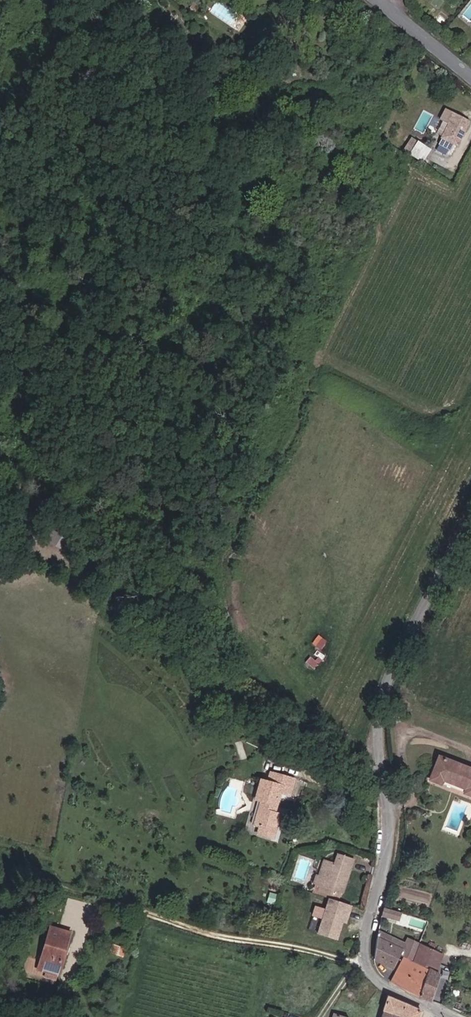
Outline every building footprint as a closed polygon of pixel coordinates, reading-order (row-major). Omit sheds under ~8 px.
[(458,142),(468,123),(454,115),(441,138),(442,138),(439,144),(449,150),(455,140),(458,142)] [(422,162),(430,149),(417,141),(409,154),(422,162)] [(70,541),(53,531),(47,540),(64,550),(70,541)] [(438,757),(429,780),(440,784),(441,780),(451,784),(452,781),(456,783),(456,785),(465,789),(464,794),(470,796),(470,770),(438,757)] [(289,798),(294,779),(270,773),(267,782),(261,781),(255,801),(260,802),(254,826),(260,828),(261,828),(259,835),(273,839),(279,815),(274,813),(279,795),(289,798)] [(339,899),(351,860),(337,855),(334,865),(327,862),(322,877),(318,876),(315,884),(313,891),(317,892),(318,891),(339,899)] [(350,906),(329,899),(317,934),(336,940),(345,913),(348,914),(350,906)] [(403,912),(386,906),(383,914),(401,920),(403,912)] [(59,976),(71,933),(49,927),(39,962),(48,964),(45,972),(59,976)] [(392,969),(402,950),(376,938),(374,958),(392,969)] [(123,956),(126,949),(110,944),(108,952),(123,956)] [(429,1001),(439,976),(435,974),(442,955),(434,951),(436,946),(431,944),(429,948),(420,944),(414,963),(404,958),(391,983),(416,997),(429,1001)] [(45,972),(48,964),(39,962),(37,969),(45,972)] [(419,1011),(384,996),(378,1016),(417,1016),(419,1011)]
